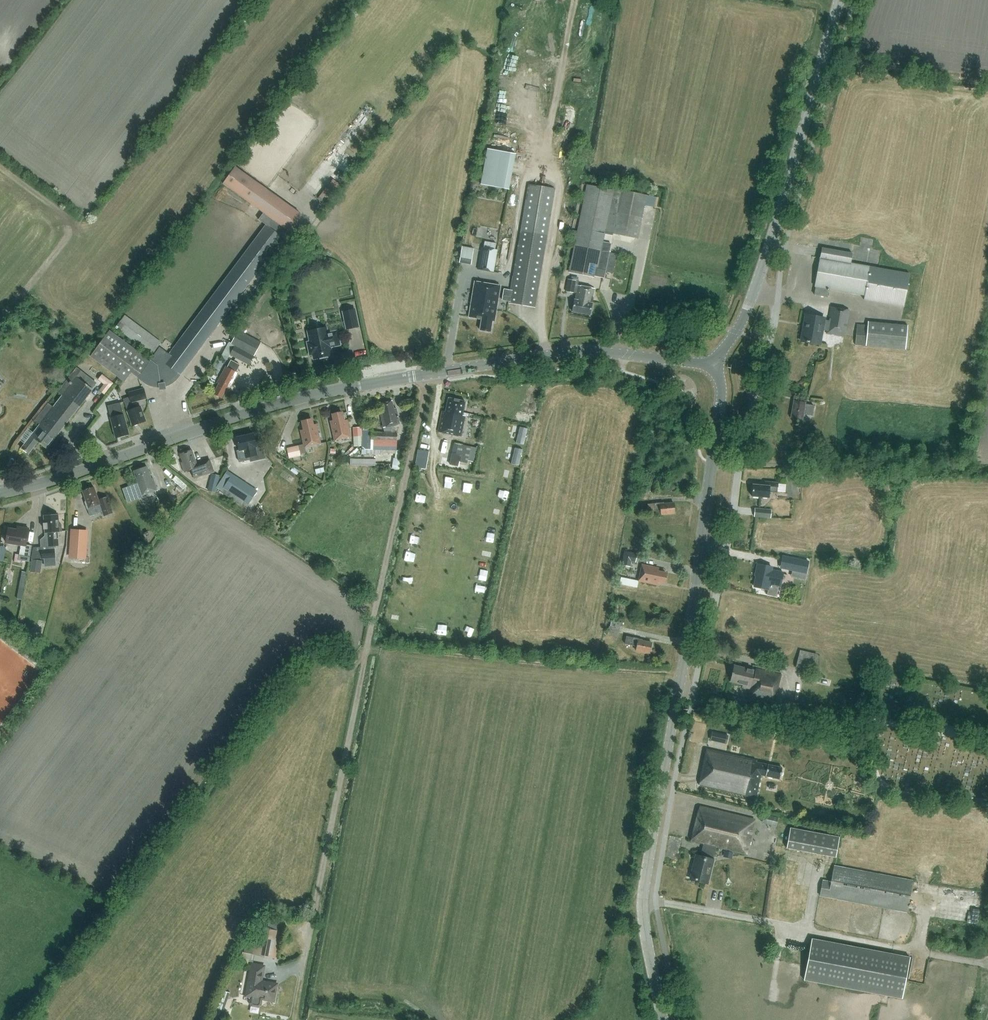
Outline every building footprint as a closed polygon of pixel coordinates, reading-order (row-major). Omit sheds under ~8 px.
[(480,183),(508,188),(514,152),(486,147),(480,183)] [(226,183),(224,186),(263,214),(287,232),(289,229),(299,216),(300,214),(236,168),(235,169),(226,183)] [(509,303),(535,307),(555,188),(529,184),(511,290),(504,289),(502,300),(509,301),(509,303)] [(587,185),(575,245),(573,252),(569,271),(604,278),(608,260),(609,253),(611,244),(603,242),(605,235),(613,236),(613,233),(638,238),(646,194),(621,190),(621,191),(587,185)] [(175,380),(178,377),(180,374),(283,237),(266,225),(169,354),(159,347),(149,360),(110,330),(91,356),(125,381),(131,372),(138,377),(144,382),(148,384),(151,386),(152,385),(156,386),(160,387),(160,389),(165,388),(165,386),(169,384),(172,383),(175,380)] [(471,265),(473,252),(474,248),(462,246),(459,262),(471,265)] [(493,272),(497,249),(482,247),(478,269),(493,272)] [(828,297),(829,289),(865,295),(864,299),(904,306),(910,273),(851,263),(853,253),(822,248),(815,286),(816,287),(814,294),(828,297)] [(609,253),(608,260),(615,261),(616,254),(609,253)] [(595,288),(578,285),(579,281),(568,279),(566,291),(576,293),(575,300),(574,299),(572,311),(590,315),(592,303),(593,297),(595,288)] [(482,319),(480,330),(491,332),(492,321),(494,321),(500,285),(475,281),(469,317),(482,319)] [(844,336),(849,309),(832,307),(829,320),(824,320),(825,318),(808,315),(806,328),(804,328),(801,341),(820,344),(822,330),(827,331),(827,333),(844,336)] [(343,312),(347,329),(358,326),(355,309),(343,312)] [(124,316),(116,327),(153,354),(161,343),(124,316)] [(869,325),(857,324),(855,345),(867,346),(869,325)] [(329,347),(340,345),(337,331),(326,333),(325,328),(308,331),(309,337),(305,338),(310,355),(314,354),(315,359),(331,355),(329,347)] [(230,344),(235,346),(254,356),(261,343),(238,330),(230,344)] [(249,365),(254,356),(235,346),(230,355),(249,365)] [(240,365),(231,360),(227,367),(226,366),(217,383),(219,384),(214,393),(222,398),(225,392),(227,394),(238,373),(236,372),(240,365)] [(77,368),(59,392),(63,395),(53,407),(48,403),(34,420),(40,424),(21,448),(29,454),(38,442),(47,448),(93,389),(92,388),(96,383),(77,368)] [(114,383),(102,374),(98,380),(104,384),(99,390),(105,395),(114,383)] [(132,402),(147,398),(144,388),(128,392),(129,397),(123,399),(128,411),(127,411),(130,418),(131,418),(133,425),(145,421),(142,413),(143,412),(142,409),(140,408),(140,406),(135,408),(132,402)] [(115,392),(110,395),(114,401),(119,397),(115,392)] [(461,436),(465,416),(462,415),(465,401),(448,398),(445,412),(442,411),(438,432),(461,436)] [(385,432),(371,432),(371,430),(362,430),(362,449),(371,449),(371,450),(396,450),(397,433),(392,433),(391,426),(400,424),(396,408),(394,408),(392,400),(381,403),(383,414),(381,414),(385,432)] [(805,402),(794,400),(791,417),(802,419),(803,414),(812,415),(814,405),(805,404),(805,402)] [(111,418),(116,437),(129,434),(124,414),(121,402),(108,406),(111,418)] [(334,421),(331,422),(335,440),(351,437),(348,421),(344,421),(342,412),(333,415),(334,421)] [(321,443),(317,425),(313,426),(312,419),(302,421),(304,430),(301,431),(304,447),(321,443)] [(362,426),(353,427),(353,436),(354,436),(361,435),(362,435),(362,426)] [(263,447),(263,444),(263,442),(261,440),(259,439),(257,439),(255,440),(253,434),(236,437),(239,450),(246,449),(248,457),(256,455),(255,452),(260,450),(259,450),(261,449),(263,447)] [(461,455),(459,461),(468,463),(471,446),(454,442),(451,453),(453,453),(460,454),(461,455)] [(299,446),(287,448),(289,458),(301,456),(299,446)] [(426,469),(430,451),(422,450),(418,449),(415,466),(419,467),(426,469)] [(197,464),(192,450),(180,454),(183,462),(181,462),(184,472),(192,469),(194,475),(195,478),(214,472),(210,460),(197,464)] [(453,453),(451,464),(458,466),(460,454),(453,453)] [(147,466),(134,471),(142,495),(157,490),(153,478),(152,479),(147,466)] [(232,474),(223,488),(221,492),(245,508),(247,504),(248,505),(257,490),(232,474)] [(216,492),(218,482),(210,480),(207,490),(216,492)] [(765,485),(753,484),(752,496),(769,497),(769,492),(778,493),(779,483),(765,481),(765,485)] [(99,500),(94,487),(83,491),(86,501),(85,502),(88,509),(100,504),(104,515),(113,512),(108,497),(99,500)] [(661,514),(675,513),(674,503),(664,504),(664,502),(648,504),(648,512),(660,510),(661,514)] [(771,510),(755,508),(754,516),(771,518),(771,510)] [(58,524),(58,516),(59,516),(59,513),(45,514),(45,523),(44,523),(44,529),(46,529),(46,532),(48,532),(48,536),(45,536),(41,540),(41,547),(42,558),(55,557),(54,546),(59,546),(58,532),(62,531),(62,524),(58,524)] [(21,545),(20,554),(19,554),(18,560),(29,562),(32,545),(26,544),(29,528),(22,527),(21,530),(9,528),(6,543),(21,545)] [(86,558),(88,530),(72,529),(70,557),(86,558)] [(624,550),(622,565),(630,566),(631,561),(636,562),(637,553),(624,550)] [(809,561),(795,558),(792,571),(806,574),(809,561)] [(41,573),(42,561),(32,559),(30,571),(41,573)] [(642,564),(638,581),(657,585),(657,581),(664,583),(666,573),(657,571),(658,568),(642,564)] [(757,564),(756,572),(757,573),(754,587),(768,590),(767,595),(776,597),(778,586),(780,587),(783,572),(771,570),(772,567),(757,564)] [(22,571),(17,598),(21,599),(26,572),(22,571)] [(636,586),(638,579),(620,575),(619,583),(636,586)] [(620,628),(622,622),(612,620),(610,626),(620,628)] [(625,644),(636,646),(636,650),(650,653),(652,643),(642,641),(642,639),(626,636),(625,644)] [(817,667),(819,652),(798,650),(797,665),(817,667)] [(755,670),(734,665),(730,681),(743,685),(742,687),(750,689),(748,698),(773,705),(781,673),(756,667),(755,670)] [(800,694),(798,705),(805,705),(807,695),(800,694)] [(772,716),(773,711),(751,706),(749,710),(772,716)] [(712,732),(710,740),(718,741),(720,733),(712,732)] [(780,779),(782,768),(756,762),(757,761),(707,749),(699,785),(756,798),(761,775),(780,779)] [(713,860),(716,847),(747,854),(755,820),(699,806),(691,841),(703,844),(700,857),(696,856),(690,878),(708,882),(713,860)] [(764,814),(763,823),(777,826),(779,818),(779,817),(764,814)] [(785,847),(835,856),(839,835),(789,826),(785,847)] [(831,882),(823,881),(820,896),(907,912),(913,881),(834,866),(831,882)] [(259,927),(257,937),(250,936),(248,948),(245,948),(244,952),(275,958),(280,931),(259,927)] [(902,999),(910,958),(811,939),(804,980),(902,999)] [(261,981),(264,966),(252,964),(246,996),(251,997),(250,1002),(252,1005),(258,1006),(260,1004),(261,998),(267,999),(268,997),(274,999),(276,986),(263,983),(263,981),(261,981)] [(213,1013),(222,1016),(227,1000),(218,997),(213,1013)]
